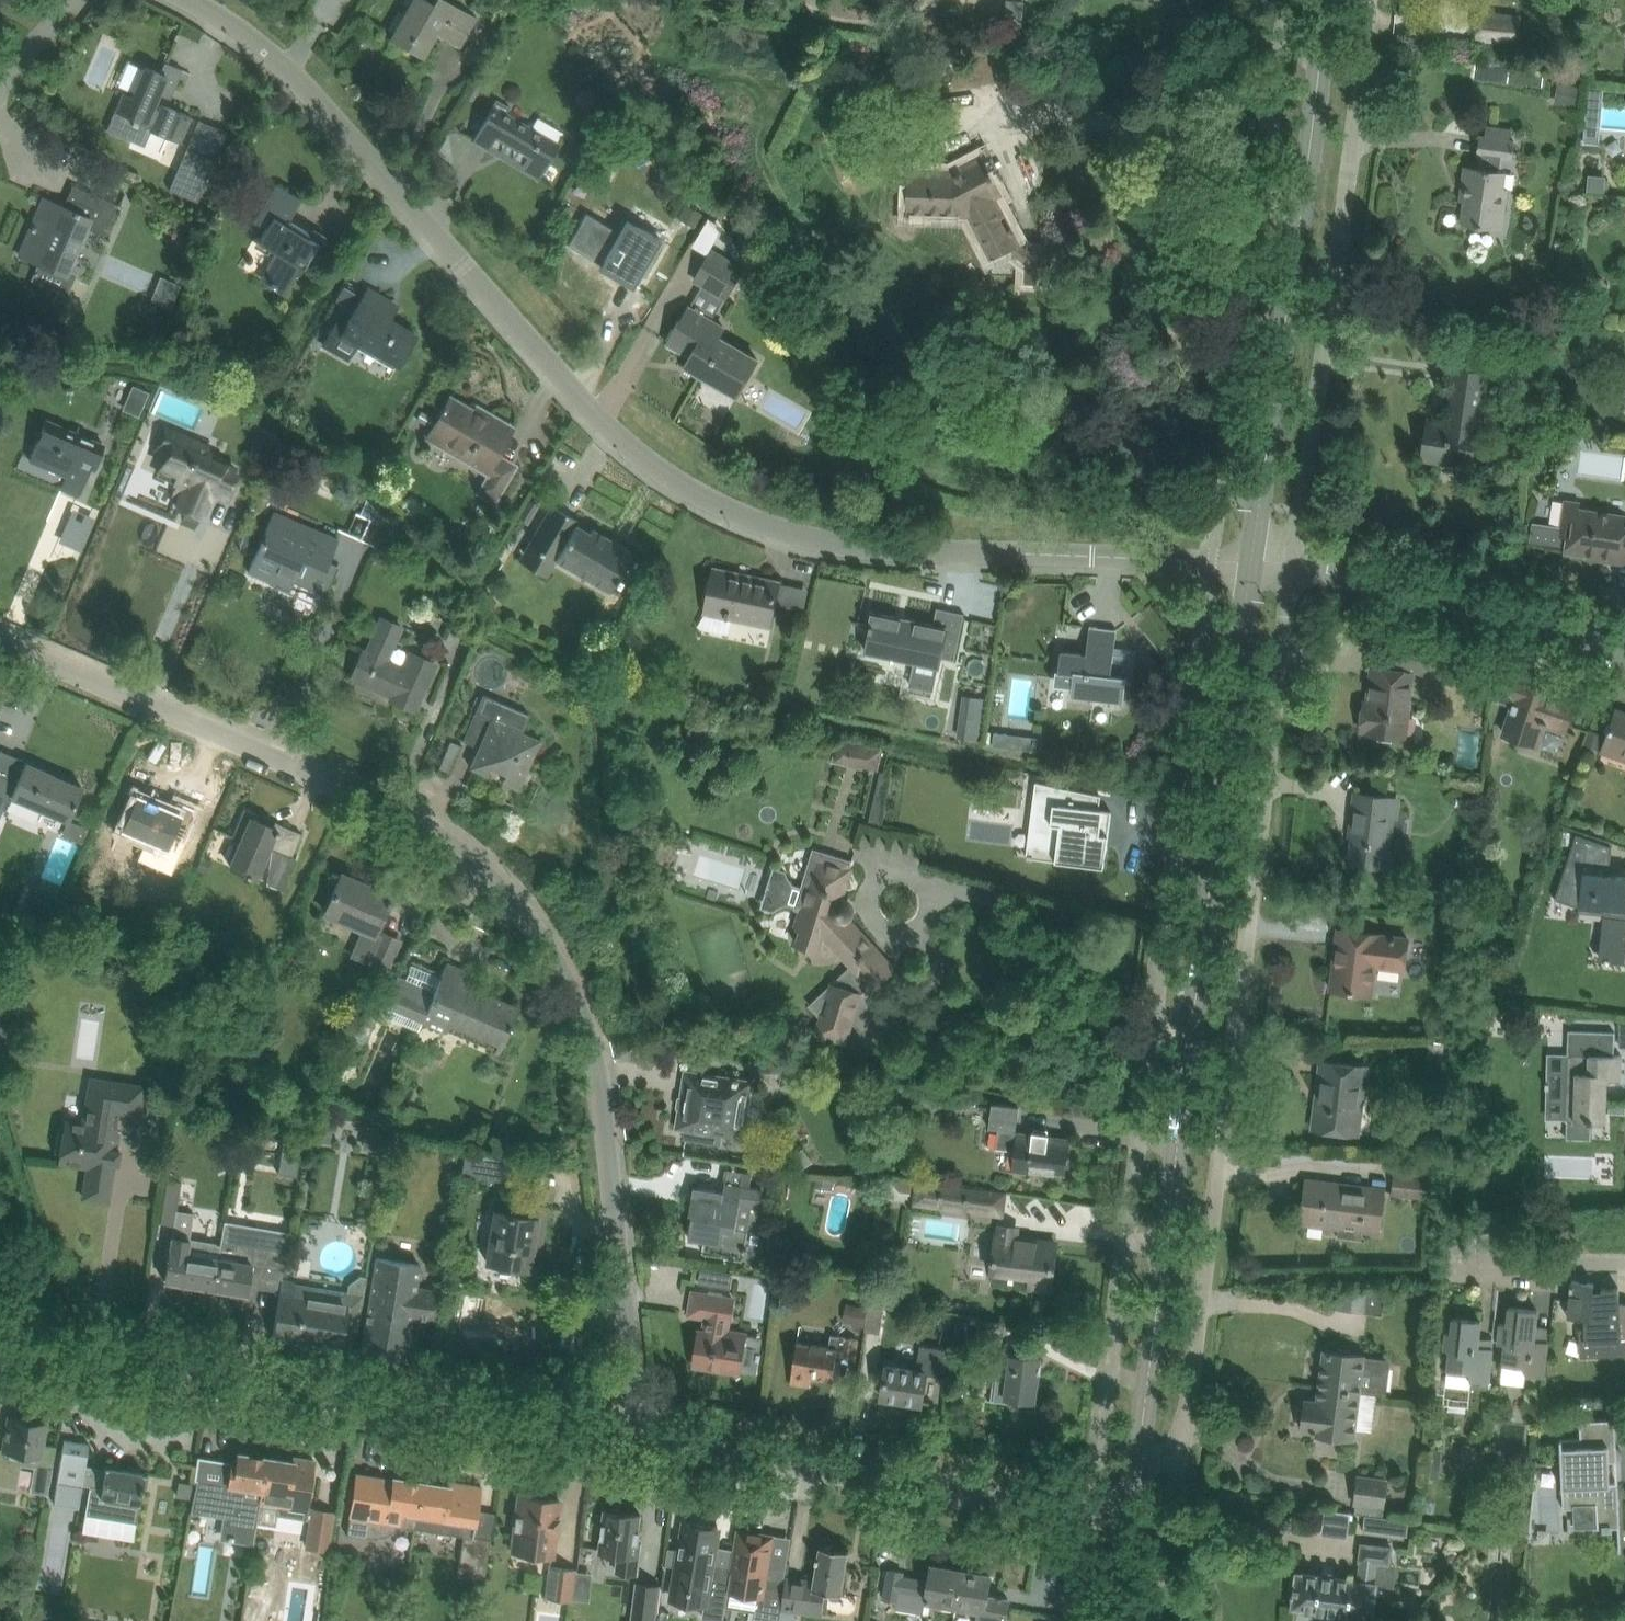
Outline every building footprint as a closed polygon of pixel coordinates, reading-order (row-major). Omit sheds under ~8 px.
[(477,17),(448,0),(434,0),(432,2),(429,0),(413,0),(390,38),(423,57),(437,33),(460,47),(477,17)] [(1005,27),(1023,28),(1026,1),(1016,0),(1007,0),(1005,27)] [(1519,43),(1521,16),(1504,15),(1502,41),(1519,43)] [(123,91),(107,128),(133,140),(140,123),(182,141),(193,115),(168,105),(184,68),(166,61),(161,72),(147,66),(134,96),(123,91)] [(1560,82),(1556,102),(1576,106),(1580,86),(1560,82)] [(1597,143),(1603,89),(1590,87),(1584,142),(1597,143)] [(539,177),(558,144),(506,114),(510,107),(496,99),(473,137),(473,138),(492,150),(495,146),(535,169),(533,173),(539,177)] [(1513,161),(1516,141),(1481,136),(1479,155),(1482,155),(1480,168),(1466,166),(1461,201),(1466,201),(1463,224),(1505,230),(1511,189),(1506,188),(1508,172),(1505,172),(1507,160),(1513,161)] [(187,147),(169,189),(198,201),(216,159),(187,147)] [(984,157),(953,174),(910,172),(909,211),(971,213),(993,256),(1018,243),(1012,233),(1016,231),(1013,225),(1010,227),(993,196),(1002,191),(984,157)] [(308,261),(312,263),(321,248),(317,246),(320,242),(308,235),(309,234),(309,232),(309,230),(307,229),(306,228),(290,219),(302,198),(277,183),(270,195),(272,196),(258,220),(256,218),(255,219),(267,226),(258,242),(277,253),(262,278),(269,283),(269,284),(275,287),(275,286),(283,291),(294,272),(295,273),(299,266),(304,268),(308,261)] [(19,256),(65,275),(86,227),(104,235),(118,203),(74,184),(74,185),(76,186),(71,197),(68,195),(67,197),(70,198),(67,205),(43,195),(31,224),(33,224),(19,256)] [(586,213),(568,245),(601,264),(598,268),(633,288),(634,285),(661,238),(627,219),(619,232),(586,213)] [(693,281),(702,286),(725,299),(728,300),(746,267),(712,247),(693,281)] [(1050,281),(1050,251),(1028,251),(1028,281),(1050,281)] [(182,283),(161,275),(152,299),(172,307),(182,283)] [(368,288),(348,323),(339,317),(322,346),(347,360),(358,340),(395,362),(394,364),(398,365),(416,334),(382,314),(390,301),(368,288)] [(758,359),(721,338),(726,328),(715,322),(690,307),(669,343),(691,356),(685,366),(701,375),(722,387),(737,396),(758,359)] [(1472,466),(1475,446),(1485,372),(1479,372),(1457,368),(1448,422),(1429,419),(1424,452),(1438,455),(1437,460),(1472,466)] [(150,391),(133,384),(123,409),(140,416),(150,391)] [(480,491),(495,500),(515,466),(497,455),(513,427),(489,413),(487,418),(450,396),(445,405),(444,404),(441,410),(443,411),(428,437),(435,442),(438,437),(463,451),(460,456),(487,472),(487,471),(491,473),(480,491)] [(78,495),(94,458),(97,459),(104,444),(47,419),(30,459),(31,460),(32,459),(66,474),(60,487),(78,495)] [(236,468),(224,463),(226,457),(207,449),(209,445),(168,428),(161,446),(170,450),(160,474),(178,482),(173,492),(180,495),(177,503),(203,515),(215,486),(226,491),(236,468)] [(1581,509),(1582,501),(1568,499),(1564,527),(1533,523),(1530,542),(1566,548),(1566,551),(1588,555),(1588,553),(1600,554),(1599,559),(1624,563),(1624,525),(1624,520),(1624,516),(1581,509)] [(82,551),(97,515),(73,505),(58,541),(82,551)] [(552,505),(529,545),(555,560),(556,558),(609,589),(619,574),(621,575),(625,568),(623,567),(632,551),(593,528),(590,533),(576,525),(579,521),(552,505)] [(290,588),(296,573),(302,576),(307,564),(324,571),(338,537),(275,510),(249,571),(250,571),(251,569),(290,585),(289,588),(290,588)] [(779,582),(756,578),(744,575),(716,569),(707,612),(734,617),(770,625),(779,582)] [(934,625),(871,611),(868,626),(871,626),(870,630),(871,630),(867,651),(916,662),(911,685),(933,690),(938,666),(940,667),(943,651),(955,654),(954,660),(955,660),(965,614),(938,608),(934,625)] [(367,652),(363,651),(351,678),(392,695),(390,699),(415,709),(435,663),(410,652),(403,668),(386,660),(401,626),(382,617),(367,652)] [(1129,655),(1115,654),(1118,630),(1091,626),(1087,654),(1062,651),(1060,670),(1058,670),(1056,685),(1073,687),(1072,694),(1124,701),(1129,655)] [(1362,711),(1361,720),(1362,723),(1362,729),(1366,730),(1366,734),(1405,739),(1408,718),(1413,672),(1424,675),(1432,645),(1395,635),(1385,669),(1373,668),(1369,703),(1365,702),(1364,709),(1362,711)] [(1508,667),(1498,697),(1515,703),(1505,734),(1518,738),(1520,733),(1536,738),(1542,720),(1566,728),(1575,702),(1563,698),(1562,701),(1544,694),(1547,684),(1529,678),(1530,675),(1508,667)] [(540,739),(523,732),(530,714),(483,694),(463,741),(479,747),(470,767),(487,774),(490,767),(506,774),(503,781),(519,788),(540,739)] [(1605,745),(1624,752),(1624,711),(1617,709),(1605,745)] [(962,716),(959,735),(980,738),(983,718),(962,716)] [(993,745),(1037,750),(1039,737),(995,732),(993,745)] [(846,765),(847,762),(877,768),(880,750),(840,743),(838,751),(835,750),(833,762),(846,765)] [(0,752),(0,814),(9,794),(12,796),(12,797),(69,821),(83,788),(26,763),(25,765),(22,763),(23,760),(1,750),(0,752)] [(1038,785),(1033,820),(1051,823),(1047,859),(1105,867),(1107,849),(1108,849),(1108,846),(1109,835),(1101,834),(1104,811),(1112,812),(1112,811),(1112,810),(1100,809),(1102,794),(1037,781),(1036,785),(1038,785)] [(1400,819),(1402,799),(1357,794),(1353,829),(1356,830),(1352,863),(1390,867),(1395,819),(1400,819)] [(146,838),(144,850),(143,860),(168,871),(176,850),(167,847),(174,831),(183,834),(193,811),(179,805),(175,813),(156,805),(155,807),(147,803),(148,801),(137,796),(123,828),(146,838)] [(245,809),(237,829),(234,836),(242,839),(231,866),(256,877),(268,847),(272,849),(267,883),(284,890),(298,857),(297,856),(296,859),(292,857),(302,833),(276,822),(274,828),(252,819),(254,814),(246,810),(246,809),(245,809)] [(1556,898),(1580,906),(1580,909),(1581,909),(1581,906),(1605,909),(1603,928),(1609,929),(1608,943),(1624,945),(1623,946),(1624,946),(1624,875),(1609,874),(1612,847),(1576,834),(1556,898)] [(655,836),(646,864),(668,871),(671,863),(660,860),(664,847),(675,851),(677,843),(655,836)] [(873,987),(893,968),(848,919),(849,918),(851,916),(852,914),(852,912),(853,910),(853,908),(852,906),(851,904),(850,903),(849,901),(847,900),(845,899),(843,899),(841,898),(853,861),(815,849),(796,909),(803,911),(798,925),(801,926),(796,942),(818,949),(823,933),(844,955),(873,987)] [(342,874),(325,913),(375,934),(388,904),(389,905),(391,901),(390,900),(391,896),(342,874)] [(1332,989),(1373,994),(1376,966),(1404,969),(1408,939),(1339,930),(1332,989)] [(399,940),(383,933),(371,962),(387,969),(399,940)] [(422,1020),(447,1031),(452,1020),(498,1040),(498,1042),(503,1044),(519,1006),(489,993),(488,994),(481,992),(487,979),(447,961),(440,976),(411,964),(405,978),(402,977),(385,1014),(418,1028),(422,1020)] [(593,969),(602,976),(608,969),(599,962),(593,969)] [(859,998),(840,977),(835,982),(834,985),(819,1032),(846,1041),(859,998)] [(11,1021),(5,999),(0,1001),(0,1024),(11,1021)] [(1570,1028),(1567,1119),(1607,1120),(1609,1079),(1622,1079),(1623,1054),(1615,1053),(1616,1030),(1570,1028)] [(769,1057),(757,1069),(772,1083),(783,1071),(769,1057)] [(1366,1081),(1367,1066),(1323,1060),(1314,1129),(1353,1134),(1360,1080),(1366,1081)] [(681,1109),(678,1127),(688,1129),(686,1138),(721,1143),(722,1135),(744,1138),(753,1082),(687,1071),(683,1096),(681,1095),(679,1097),(677,1107),(678,1109),(681,1109)] [(143,1085),(102,1079),(91,1077),(83,1123),(65,1120),(63,1131),(59,1130),(55,1149),(60,1150),(59,1160),(88,1165),(83,1196),(107,1200),(113,1162),(117,1162),(119,1149),(116,1148),(119,1131),(113,1131),(117,1109),(138,1113),(143,1085)] [(339,1099),(322,1092),(316,1106),(334,1109),(339,1099)] [(1020,1106),(993,1103),(990,1128),(999,1129),(996,1147),(1016,1150),(1013,1171),(1030,1173),(1030,1168),(1066,1173),(1070,1139),(1049,1136),(1049,1134),(1034,1132),(1034,1134),(1017,1132),(1020,1106)] [(366,1124),(363,1148),(377,1150),(380,1126),(366,1124)] [(302,1141),(283,1139),(279,1173),(298,1175),(302,1141)] [(466,1149),(462,1174),(510,1182),(514,1156),(466,1149)] [(1398,1157),(1396,1174),(1394,1191),(1427,1195),(1431,1162),(1398,1157)] [(694,1213),(690,1238),(695,1239),(706,1241),(704,1253),(744,1259),(749,1231),(737,1229),(741,1203),(751,1205),(751,1206),(752,1207),(753,1205),(761,1207),(764,1188),(751,1186),(753,1173),(728,1169),(725,1192),(695,1187),(690,1213),(694,1213)] [(168,1177),(160,1221),(173,1224),(164,1279),(214,1288),(221,1243),(189,1238),(194,1211),(176,1208),(181,1179),(168,1177)] [(1386,1190),(1307,1180),(1305,1200),(1309,1201),(1306,1223),(1380,1232),(1386,1190)] [(924,1185),(922,1202),(1005,1212),(1007,1196),(924,1185)] [(493,1230),(487,1262),(493,1263),(493,1267),(508,1270),(509,1265),(528,1269),(534,1234),(542,1235),(547,1207),(511,1201),(509,1214),(496,1212),(495,1217),(491,1216),(488,1230),(493,1230)] [(1018,1228),(1001,1226),(1000,1237),(997,1237),(993,1270),(1032,1275),(1030,1286),(1050,1289),(1057,1243),(1036,1240),(1036,1242),(1016,1240),(1018,1228)] [(221,1243),(214,1288),(245,1293),(244,1298),(255,1300),(259,1274),(279,1277),(282,1278),(288,1239),(255,1233),(254,1238),(223,1233),(221,1243)] [(436,1323),(442,1289),(416,1285),(420,1264),(377,1257),(361,1351),(404,1359),(411,1318),(436,1323)] [(703,1267),(700,1282),(730,1287),(733,1272),(703,1267)] [(345,1329),(357,1331),(366,1278),(359,1277),(349,1283),(348,1291),(282,1281),(273,1337),(329,1347),(329,1348),(339,1350),(339,1348),(342,1349),(345,1329)] [(1602,1288),(1594,1288),(1595,1283),(1573,1280),(1567,1316),(1585,1319),(1587,1353),(1624,1351),(1624,1303),(1620,1303),(1619,1287),(1602,1288)] [(1341,1285),(1338,1309),(1369,1313),(1383,1314),(1386,1291),(1371,1289),(1341,1285)] [(730,1320),(734,1299),(694,1292),(690,1314),(707,1317),(705,1331),(700,1331),(698,1339),(695,1342),(694,1353),(696,1356),(694,1364),(740,1372),(746,1334),(727,1331),(729,1320),(730,1320)] [(866,1330),(870,1307),(847,1303),(844,1321),(855,1323),(854,1328),(866,1330)] [(870,1304),(870,1307),(866,1330),(880,1333),(885,1306),(870,1304)] [(1527,1367),(1526,1375),(1546,1377),(1548,1362),(1550,1340),(1536,1339),(1538,1309),(1510,1306),(1509,1323),(1501,1322),(1499,1344),(1507,1345),(1505,1365),(1527,1367)] [(1451,1353),(1449,1370),(1447,1387),(1470,1389),(1471,1387),(1490,1389),(1494,1347),(1480,1346),(1482,1319),(1454,1317),(1453,1331),(1447,1330),(1445,1352),(1451,1353)] [(978,1347),(975,1373),(994,1375),(991,1399),(989,1399),(988,1400),(1008,1403),(1008,1401),(1006,1401),(1007,1397),(1036,1401),(1042,1359),(1012,1355),(1013,1350),(1015,1350),(1015,1349),(1002,1347),(1005,1322),(978,1319),(974,1346),(978,1347)] [(856,1358),(858,1339),(831,1334),(829,1347),(797,1342),(791,1382),(811,1385),(812,1375),(834,1379),(837,1355),(856,1358)] [(929,1374),(947,1376),(949,1363),(951,1349),(921,1344),(917,1367),(886,1362),(880,1398),(924,1405),(929,1374)] [(1354,1440),(1361,1391),(1383,1394),(1388,1361),(1365,1358),(1365,1356),(1351,1354),(1325,1351),(1320,1386),(1318,1401),(1307,1399),(1302,1430),(1314,1432),(1314,1434),(1337,1437),(1354,1440)] [(17,1480),(22,1454),(38,1456),(36,1465),(53,1467),(56,1445),(41,1443),(44,1421),(40,1421),(38,1417),(30,1416),(27,1418),(12,1416),(12,1417),(8,1417),(7,1425),(5,1438),(3,1450),(0,1449),(0,1477),(17,1480)] [(1619,1527),(1621,1527),(1619,1482),(1610,1483),(1610,1472),(1611,1472),(1610,1461),(1616,1461),(1618,1461),(1617,1442),(1615,1442),(1614,1422),(1616,1422),(1616,1418),(1614,1419),(1580,1420),(1581,1438),(1561,1439),(1564,1508),(1594,1507),(1595,1528),(1603,1528),(1604,1531),(1612,1530),(1612,1527),(1619,1527)] [(65,1437),(53,1501),(55,1501),(56,1493),(79,1497),(82,1482),(90,1484),(85,1514),(99,1517),(99,1515),(136,1522),(142,1487),(147,1488),(149,1476),(145,1475),(145,1473),(94,1464),(93,1465),(85,1464),(89,1441),(65,1437)] [(1481,1444),(1464,1443),(1462,1462),(1480,1463),(1481,1444)] [(1439,1479),(1441,1449),(1425,1448),(1423,1478),(1439,1479)] [(259,1503),(266,1456),(262,1455),(263,1453),(249,1450),(249,1453),(237,1451),(235,1462),(230,1461),(227,1483),(196,1478),(191,1511),(228,1516),(228,1518),(256,1523),(259,1503)] [(294,1460),(266,1456),(259,1503),(278,1506),(277,1512),(312,1518),(314,1508),(307,1507),(315,1459),(295,1456),(294,1460)] [(1349,1500),(1350,1473),(1335,1472),(1334,1500),(1349,1500)] [(414,1529),(421,1480),(417,1480),(418,1477),(405,1475),(404,1478),(392,1476),(392,1478),(356,1473),(349,1517),(351,1517),(348,1534),(367,1537),(375,1537),(383,1536),(390,1533),(396,1529),(397,1527),(414,1529)] [(1359,1476),(1356,1504),(1358,1504),(1357,1513),(1383,1516),(1388,1479),(1359,1476)] [(490,1538),(473,1535),(481,1486),(461,1482),(460,1486),(421,1480),(414,1529),(415,1529),(415,1528),(465,1535),(459,1573),(484,1577),(490,1538)] [(519,1495),(514,1529),(511,1552),(553,1558),(559,1517),(558,1517),(560,1500),(519,1495)] [(334,1511),(314,1508),(312,1518),(308,1546),(328,1549),(334,1511)] [(606,1510),(602,1538),(600,1538),(599,1552),(618,1554),(616,1572),(638,1574),(641,1543),(639,1543),(641,1532),(639,1531),(641,1514),(625,1512),(621,1509),(615,1508),(610,1511),(606,1510)] [(1408,1535),(1410,1521),(1383,1518),(1382,1531),(1408,1535)] [(728,1595),(733,1566),(713,1563),(718,1529),(687,1524),(682,1551),(679,1568),(673,1600),(706,1606),(703,1619),(717,1620),(724,1620),(726,1606),(728,1595)] [(786,1579),(785,1579),(788,1560),(769,1557),(773,1536),(759,1534),(759,1536),(739,1533),(733,1566),(728,1595),(760,1600),(757,1620),(781,1620),(782,1609),(786,1579)] [(787,1579),(783,1609),(800,1612),(827,1616),(831,1591),(843,1593),(844,1590),(848,1588),(849,1578),(846,1575),(850,1550),(837,1548),(834,1545),(829,1544),(825,1547),(822,1546),(820,1557),(818,1557),(817,1561),(820,1561),(817,1583),(787,1578),(787,1579)] [(1292,1599),(1293,1599),(1291,1609),(1373,1620),(1378,1585),(1374,1584),(1377,1566),(1390,1567),(1392,1550),(1361,1546),(1359,1564),(1361,1564),(1358,1583),(1334,1579),(1335,1575),(1323,1573),(1322,1578),(1296,1574),(1295,1584),(1294,1584),(1292,1599)] [(669,1548),(666,1566),(679,1568),(682,1551),(669,1548)] [(572,1600),(576,1568),(549,1565),(545,1597),(572,1600)] [(885,1593),(884,1598),(898,1600),(896,1608),(919,1612),(922,1598),(956,1604),(962,1570),(932,1565),(929,1582),(902,1577),(903,1572),(889,1569),(885,1593)] [(988,1595),(991,1576),(981,1574),(982,1570),(968,1568),(967,1571),(962,1570),(956,1604),(980,1608),(977,1620),(1005,1620),(1009,1599),(988,1595)] [(661,1584),(637,1581),(632,1620),(657,1620),(661,1584)]
